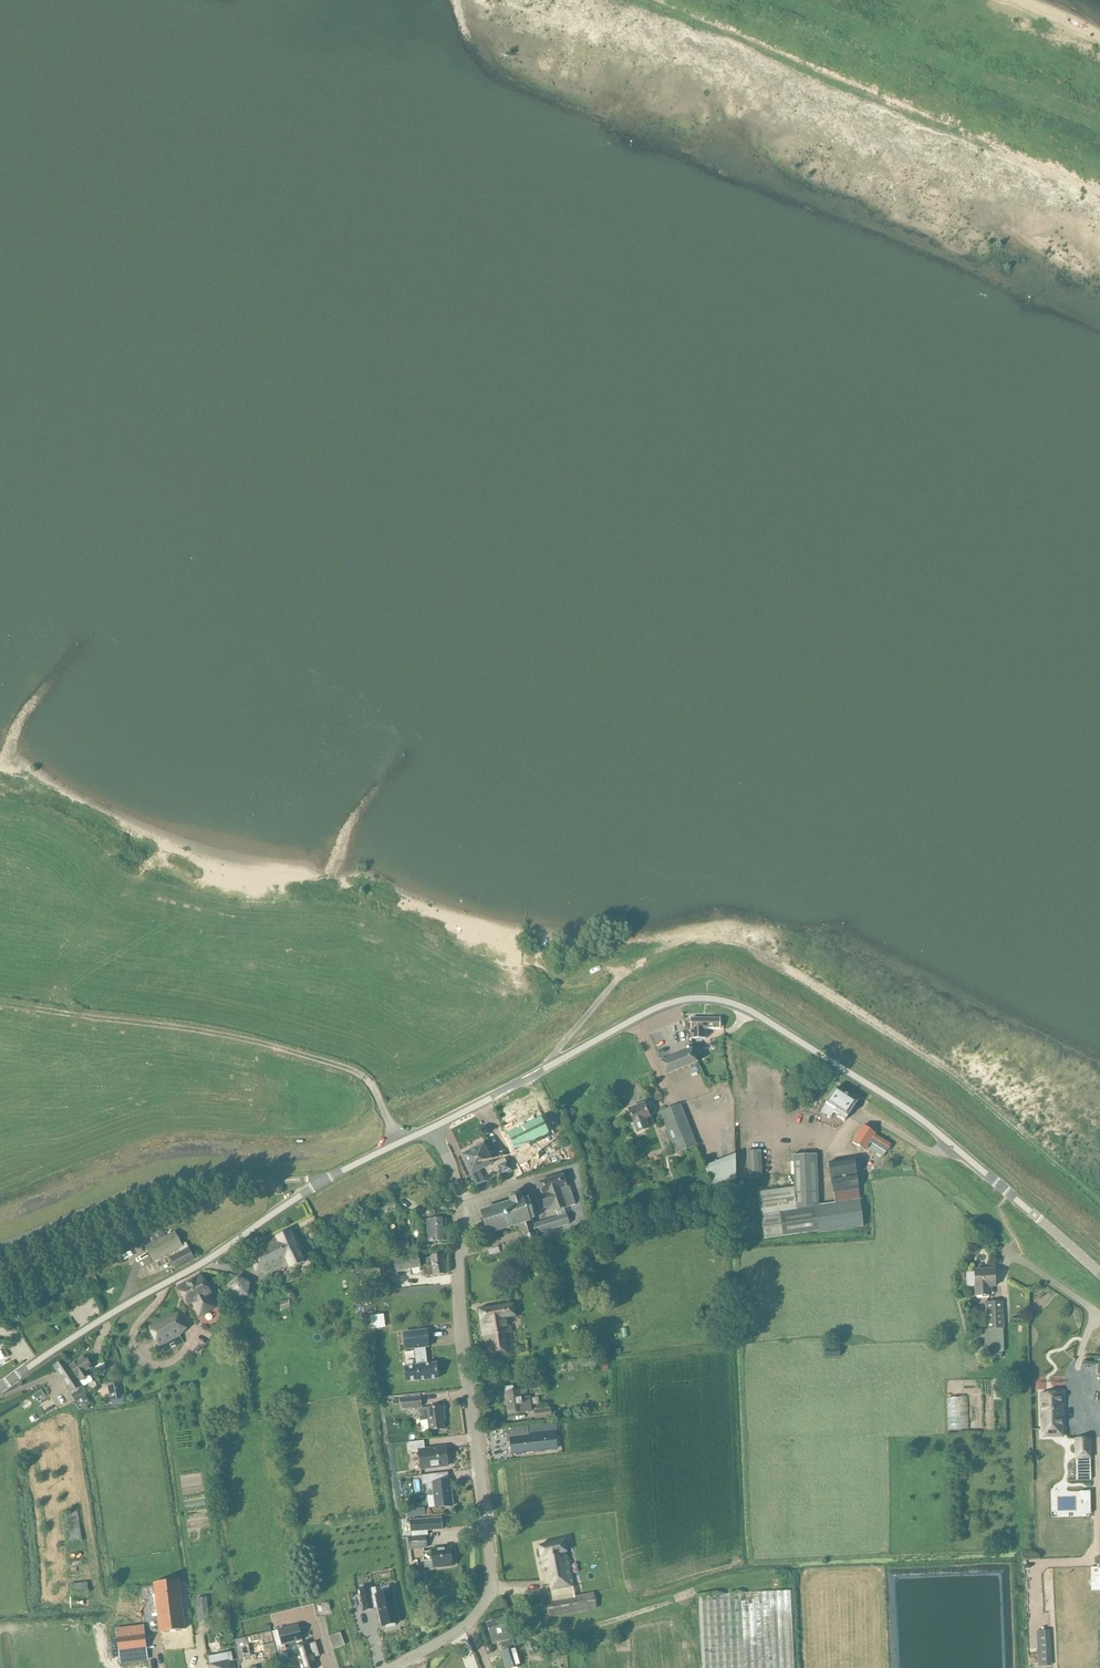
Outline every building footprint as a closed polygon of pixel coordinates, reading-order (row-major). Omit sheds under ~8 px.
[(691,1018),(691,1039),(706,1038),(706,1029),(720,1029),(720,1018),(691,1018)] [(660,1061),(666,1075),(698,1062),(692,1049),(660,1061)] [(837,1117),(844,1121),(847,1117),(857,1102),(836,1088),(826,1103),(826,1104),(821,1112),(831,1117),(834,1112),(834,1113),(835,1112),(839,1114),(837,1117)] [(653,1126),(650,1118),(645,1104),(628,1110),(634,1124),(638,1133),(649,1129),(649,1127),(653,1126)] [(681,1104),(660,1112),(676,1154),(697,1146),(681,1104)] [(539,1118),(507,1134),(515,1150),(532,1143),(533,1145),(549,1136),(539,1118)] [(872,1150),(883,1157),(892,1144),(876,1134),(863,1126),(853,1142),(865,1150),(866,1149),(871,1152),(872,1150)] [(463,1156),(472,1174),(492,1164),(483,1146),(463,1156)] [(747,1149),(748,1179),(763,1178),(762,1149),(747,1149)] [(704,1166),(713,1188),(736,1180),(735,1154),(704,1166)] [(795,1187),(757,1192),(764,1238),(863,1227),(859,1200),(861,1200),(856,1174),(854,1159),(829,1163),(834,1192),(835,1192),(837,1203),(818,1206),(816,1155),(794,1156),(795,1187)] [(563,1175),(539,1183),(542,1195),(534,1198),(538,1210),(548,1207),(550,1213),(576,1205),(570,1186),(567,1187),(563,1175)] [(520,1225),(524,1241),(537,1237),(536,1234),(569,1224),(566,1214),(533,1224),(532,1219),(534,1219),(528,1199),(524,1200),(523,1198),(522,1198),(521,1195),(517,1193),(512,1194),(509,1199),(510,1202),(486,1210),(487,1213),(481,1215),(488,1235),(520,1225)] [(381,1205),(383,1212),(396,1208),(394,1201),(381,1205)] [(423,1228),(424,1246),(429,1246),(429,1242),(447,1241),(445,1219),(427,1220),(428,1228),(423,1228)] [(288,1264),(290,1268),(305,1261),(290,1230),(272,1239),(285,1266),(288,1264)] [(168,1255),(174,1268),(195,1259),(186,1239),(180,1241),(175,1231),(144,1244),(152,1262),(168,1255)] [(266,1275),(285,1266),(272,1239),(253,1248),(266,1275)] [(379,1263),(382,1280),(398,1276),(398,1273),(420,1268),(420,1272),(424,1272),(424,1276),(434,1275),(446,1273),(443,1255),(431,1257),(431,1258),(424,1258),(425,1263),(420,1263),(418,1254),(379,1263)] [(976,1287),(976,1296),(990,1295),(989,1287),(995,1286),(995,1269),(975,1270),(975,1272),(966,1273),(967,1286),(975,1286),(975,1287),(976,1287)] [(247,1295),(249,1282),(237,1275),(228,1286),(234,1298),(247,1295)] [(192,1303),(199,1317),(217,1308),(209,1294),(211,1293),(202,1277),(180,1288),(189,1305),(192,1303)] [(985,1352),(985,1359),(1002,1358),(1002,1352),(1004,1352),(1003,1328),(1002,1302),(986,1303),(988,1329),(978,1330),(979,1353),(985,1352)] [(514,1305),(479,1310),(485,1350),(502,1348),(504,1356),(515,1355),(509,1317),(516,1316),(514,1305)] [(148,1327),(159,1346),(161,1345),(165,1352),(185,1342),(181,1335),(182,1334),(184,1330),(186,1329),(178,1313),(176,1315),(172,1313),(148,1327)] [(384,1313),(370,1314),(371,1328),(385,1327),(384,1313)] [(405,1367),(407,1381),(419,1380),(438,1378),(437,1364),(427,1365),(425,1347),(429,1347),(427,1330),(404,1333),(406,1350),(416,1348),(418,1366),(417,1366),(405,1367)] [(826,1347),(826,1357),(839,1357),(839,1347),(826,1347)] [(78,1377),(81,1382),(90,1376),(87,1371),(93,1368),(85,1356),(70,1365),(77,1377),(78,1377)] [(72,1392),(81,1386),(64,1359),(54,1366),(72,1392)] [(120,1383),(108,1386),(111,1401),(123,1398),(120,1383)] [(505,1393),(509,1414),(531,1410),(529,1397),(527,1397),(526,1390),(514,1392),(513,1386),(505,1387),(506,1393),(505,1393)] [(76,1402),(87,1395),(82,1388),(72,1395),(76,1402)] [(1041,1394),(1042,1437),(1053,1437),(1053,1429),(1063,1429),(1062,1394),(1063,1394),(1063,1393),(1040,1394),(1041,1394)] [(402,1409),(422,1407),(421,1396),(401,1399),(402,1409)] [(969,1428),(969,1396),(948,1397),(948,1428),(969,1428)] [(420,1409),(422,1432),(444,1429),(441,1407),(420,1409)] [(551,1408),(535,1410),(536,1419),(552,1417),(551,1408)] [(511,1442),(512,1453),(558,1448),(555,1423),(506,1429),(507,1442),(511,1442)] [(1076,1458),(1077,1480),(1091,1480),(1090,1458),(1090,1439),(1091,1439),(1091,1438),(1075,1438),(1075,1439),(1076,1458)] [(425,1450),(425,1448),(424,1441),(408,1443),(410,1453),(418,1452),(421,1470),(448,1466),(448,1464),(451,1464),(450,1457),(447,1457),(446,1447),(425,1450)] [(1033,1466),(1033,1486),(1045,1486),(1044,1466),(1033,1466)] [(450,1481),(439,1482),(438,1474),(422,1476),(423,1485),(428,1485),(428,1490),(434,1489),(436,1508),(454,1506),(453,1504),(455,1502),(454,1499),(453,1498),(450,1481)] [(66,1540),(80,1540),(79,1511),(65,1512),(66,1540)] [(441,1518),(410,1520),(411,1531),(442,1529),(441,1518)] [(425,1536),(409,1537),(410,1549),(427,1548),(425,1536)] [(564,1540),(539,1546),(541,1559),(540,1559),(545,1584),(574,1578),(569,1554),(567,1555),(564,1540)] [(432,1560),(433,1568),(453,1566),(451,1549),(423,1552),(424,1560),(432,1560)] [(1090,1566),(1091,1590),(1099,1590),(1099,1582),(1099,1566),(1090,1566)] [(179,1581),(154,1584),(156,1597),(154,1597),(156,1613),(158,1613),(160,1633),(185,1630),(179,1581)] [(73,1593),(88,1591),(87,1583),(72,1584),(73,1593)] [(369,1588),(360,1590),(364,1610),(373,1608),(377,1607),(378,1608),(382,1627),(386,1626),(387,1628),(396,1626),(395,1624),(400,1623),(393,1592),(391,1592),(390,1585),(376,1588),(369,1589),(369,1588)] [(702,1667),(795,1667),(791,1591),(699,1596),(702,1667)] [(597,1609),(594,1592),(547,1601),(550,1617),(597,1609)] [(196,1599),(199,1623),(209,1622),(207,1597),(196,1599)] [(323,1613),(331,1611),(329,1603),(321,1605),(323,1613)] [(487,1623),(491,1636),(493,1644),(500,1642),(503,1651),(501,1652),(506,1667),(512,1667),(519,1666),(514,1648),(515,1647),(510,1631),(507,1623),(506,1617),(487,1623)] [(291,1667),(316,1667),(313,1658),(319,1656),(315,1642),(309,1644),(309,1643),(303,1645),(297,1625),(277,1631),(282,1645),(295,1641),(300,1656),(288,1659),(291,1667)] [(1045,1631),(1037,1631),(1039,1667),(1047,1666),(1045,1631)] [(235,1640),(238,1659),(268,1653),(271,1661),(272,1667),(274,1667),(280,1666),(279,1659),(274,1642),(273,1642),(271,1632),(235,1640)] [(345,1645),(340,1633),(329,1637),(334,1649),(345,1645)] [(145,1635),(117,1638),(118,1651),(147,1647),(145,1635)] [(210,1667),(235,1667),(231,1652),(209,1657),(210,1667)]
